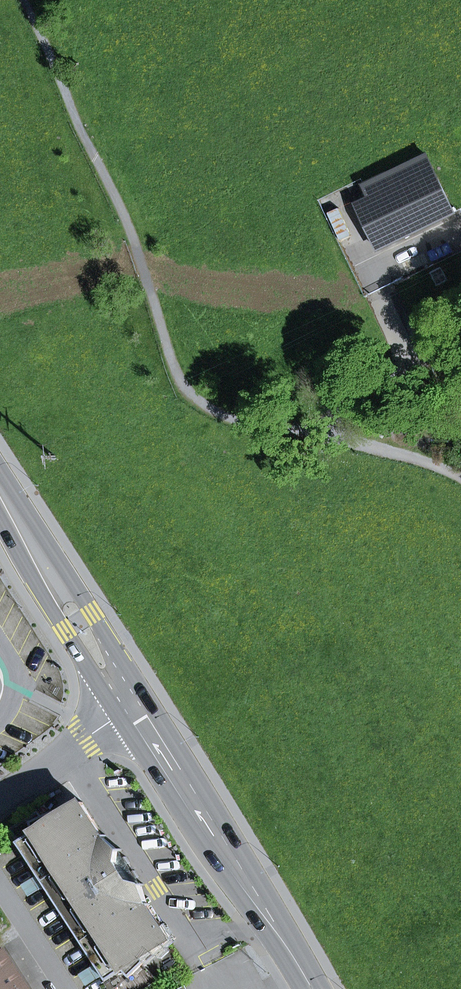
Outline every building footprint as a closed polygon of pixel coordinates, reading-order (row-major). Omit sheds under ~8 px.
[(371,197),(433,168),(427,155),(365,185),(371,197)] [(433,168),(371,197),(357,204),(378,249),(454,212),(433,168)] [(125,970),(132,978),(145,965),(171,940),(149,906),(141,885),(131,882),(125,872),(118,862),(120,851),(105,837),(82,801),(42,817),(38,812),(11,829),(39,874),(43,880),(47,886),(97,963),(104,975),(108,981),(125,970)] [(141,885),(143,884),(122,850),(120,851),(118,862),(125,872),(131,882),(141,885)] [(30,896),(47,886),(43,880),(39,874),(22,885),(30,896)] [(3,956),(23,987),(24,988),(30,988),(7,953),(3,956)] [(3,956),(0,958),(0,988),(20,988),(23,987),(3,956)] [(87,986),(104,975),(97,963),(80,975),(87,986)] [(103,988),(148,988),(161,981),(145,965),(132,978),(125,970),(108,981),(101,985),(103,988)]
